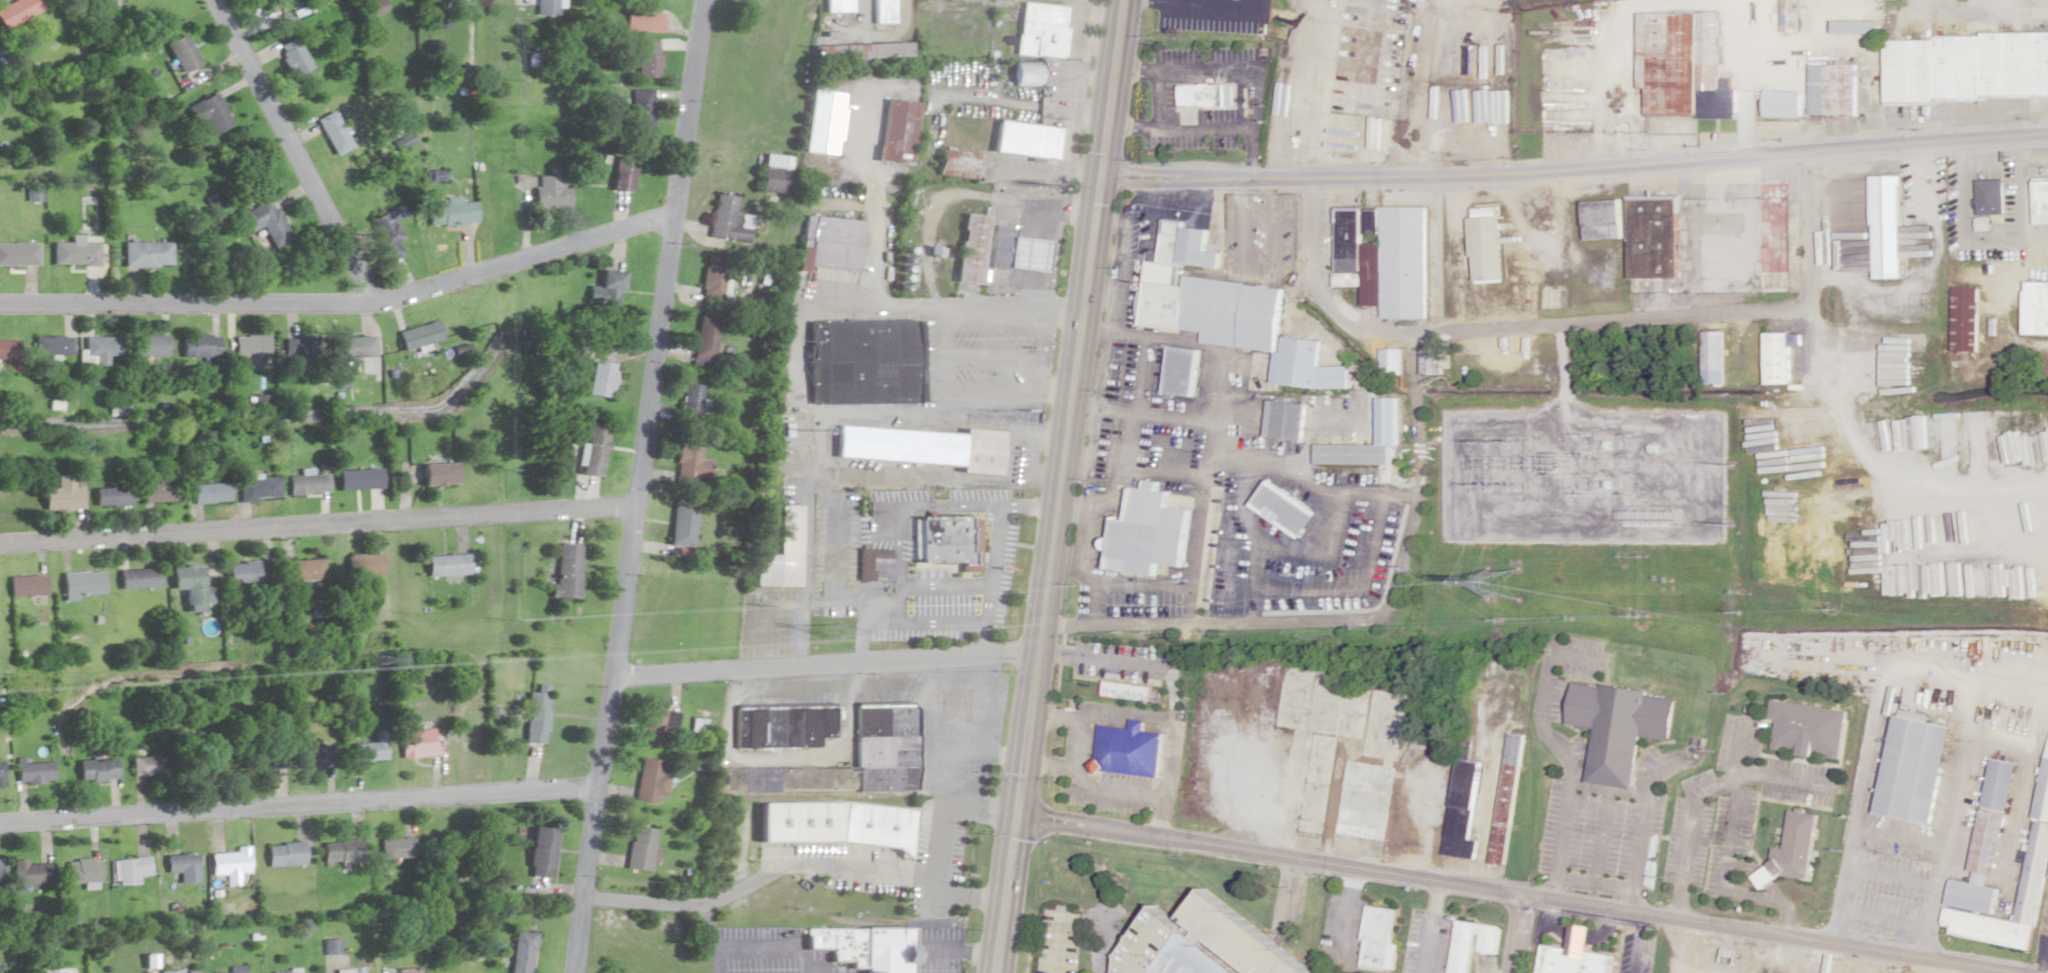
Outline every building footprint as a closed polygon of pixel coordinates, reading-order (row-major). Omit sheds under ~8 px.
[(38,10),(34,0),(12,0),(0,6),(0,29),(38,10)] [(364,15),(382,10),(379,0),(375,0),(361,4),(364,15)] [(823,12),(850,12),(850,0),(823,0),(823,12)] [(892,23),(892,0),(872,0),(872,23),(892,23)] [(1780,32),(1796,31),(1795,0),(1780,0),(1780,32)] [(1015,54),(1062,59),(1068,7),(1020,2),(1015,54)] [(661,32),(661,10),(626,10),(626,31),(661,32)] [(1344,113),(1396,120),(1411,14),(1384,10),(1371,104),(1346,101),(1344,113)] [(1640,12),(1639,117),(1735,118),(1735,81),(1719,81),(1719,13),(1640,12)] [(1881,35),(1881,21),(1833,21),(1833,35),(1881,35)] [(197,64),(182,34),(162,44),(177,74),(197,64)] [(1884,37),(1885,100),(2047,98),(2047,34),(1884,37)] [(279,42),(283,74),(303,72),(300,40),(279,42)] [(636,41),(636,77),(659,77),(659,41),(636,41)] [(907,43),(811,44),(812,59),(907,58),(907,43)] [(1012,60),(1012,87),(1038,87),(1038,60),(1012,60)] [(1857,116),(1857,64),(1808,64),(1808,116),(1857,116)] [(1186,86),(1187,107),(1233,107),(1233,86),(1186,86)] [(652,89),(631,89),(631,126),(652,126),(652,89)] [(799,153),(833,156),(840,93),(807,89),(799,153)] [(1800,91),(1763,91),(1763,118),(1800,118),(1800,91)] [(211,133),(229,125),(214,93),(186,106),(193,122),(203,117),(211,133)] [(908,165),(915,103),(882,99),(875,162),(908,165)] [(313,119),(333,155),(350,146),(330,110),(313,119)] [(1054,159),(1057,128),(996,121),(992,152),(1054,159)] [(633,192),(635,151),(614,150),(612,191),(633,192)] [(937,176),(975,179),(977,153),(939,150),(937,176)] [(782,157),(763,155),(761,167),(760,167),(758,191),(780,193),(782,170),(780,169),(782,157)] [(533,209),(568,209),(568,188),(560,188),(560,176),(538,176),(538,187),(533,187),(533,209)] [(1899,280),(1899,176),(1870,176),(1871,280),(1899,280)] [(2003,215),(2003,181),(1976,181),(1976,215),(2003,215)] [(735,197),(712,195),(709,238),(748,241),(750,216),(734,215),(735,197)] [(1679,279),(1678,196),(1627,196),(1627,279),(1679,279)] [(271,249),(289,241),(271,200),(237,215),(247,235),(261,229),(271,249)] [(427,226),(475,225),(474,202),(460,202),(460,201),(426,202),(427,226)] [(1619,201),(1582,201),(1583,240),(1620,240),(1619,201)] [(402,213),(399,207),(369,220),(381,250),(399,243),(389,219),(402,213)] [(1469,218),(1470,284),(1503,283),(1501,207),(1474,208),(1474,218),(1469,218)] [(1381,319),(1426,319),(1426,208),(1335,208),(1335,288),(1361,288),(1361,307),(1381,307),(1381,319)] [(987,216),(963,215),(958,282),(982,284),(987,216)] [(862,222),(804,216),(799,266),(858,272),(862,222)] [(1282,288),(1176,278),(1177,266),(1219,269),(1220,254),(1205,253),(1207,228),(1163,224),(1159,263),(1145,262),(1140,327),(1200,333),(1199,346),(1252,351),(1249,384),(1345,392),(1347,368),(1317,366),(1319,342),(1278,338),(1282,288)] [(1011,238),(1012,227),(991,226),(987,268),(1044,273),(1046,242),(1011,238)] [(52,266),(98,266),(98,242),(52,242),(52,266)] [(170,267),(170,242),(123,242),(123,267),(170,267)] [(0,244),(0,266),(37,266),(37,244),(0,244)] [(702,297),(725,298),(727,257),(704,256),(702,297)] [(622,272),(599,271),(597,305),(619,307),(622,272)] [(2023,283),(2023,336),(2047,336),(2047,283),(2023,283)] [(1976,287),(1951,287),(1951,351),(1976,351),(1976,287)] [(718,318),(697,317),(695,359),(715,360),(718,318)] [(818,319),(818,402),(927,402),(927,319),(818,319)] [(402,351),(441,340),(435,321),(396,333),(402,351)] [(1701,333),(1702,385),(1723,384),(1723,333),(1701,333)] [(181,358),(219,358),(219,335),(181,335),(181,358)] [(268,357),(268,335),(233,335),(233,360),(239,360),(239,370),(258,370),(258,357),(268,357)] [(70,355),(70,337),(34,337),(34,355),(70,355)] [(119,337),(83,337),(83,359),(89,359),(89,366),(108,366),(108,357),(119,357),(119,337)] [(168,337),(134,337),(134,356),(168,356),(168,337)] [(318,338),(285,338),(285,358),(318,358),(318,338)] [(373,359),(373,338),(335,338),(335,359),(373,359)] [(17,340),(0,340),(0,361),(17,361),(17,340)] [(1192,399),(1197,351),(1169,348),(1165,396),(1192,399)] [(1401,376),(1401,349),(1381,349),(1381,376),(1401,376)] [(1764,385),(1789,385),(1789,350),(1773,350),(1773,354),(1764,354),(1764,385)] [(1421,375),(1440,375),(1440,351),(1421,351),(1421,375)] [(612,364),(588,363),(587,397),(611,398),(612,364)] [(681,416),(705,416),(705,400),(701,400),(701,385),(681,385),(681,416)] [(1305,405),(1268,402),(1265,439),(1301,442),(1305,405)] [(580,477),(601,478),(604,425),(583,424),(580,477)] [(837,459),(996,471),(999,432),(962,429),(961,435),(839,426),(837,459)] [(697,446),(675,445),(672,489),(695,491),(696,480),(706,481),(707,461),(696,460),(697,446)] [(1389,445),(1314,445),(1314,465),(1389,465),(1389,445)] [(420,464),(420,486),(455,486),(455,464),(420,464)] [(381,489),(380,469),(337,471),(338,491),(381,489)] [(78,487),(70,487),(70,475),(53,475),(53,489),(41,489),(42,510),(79,509),(78,487)] [(326,475),(287,476),(288,495),(326,494),(326,475)] [(239,500),(277,500),(277,479),(239,479),(239,500)] [(1315,513),(1269,481),(1251,507),(1298,539),(1315,513)] [(141,484),(141,502),(176,502),(176,484),(141,484)] [(226,503),(226,484),(191,484),(191,503),(226,503)] [(93,488),(93,507),(128,507),(128,488),(93,488)] [(692,502),(671,500),(667,546),(688,548),(692,502)] [(776,555),(755,555),(754,587),(799,588),(800,506),(777,506),(776,555)] [(1190,511),(1164,508),(1163,526),(1114,521),(1110,561),(1128,563),(1127,573),(1166,577),(1168,567),(1184,568),(1190,511)] [(918,517),(918,567),(984,566),(983,516),(918,517)] [(578,545),(554,543),(550,597),(574,599),(578,545)] [(858,581),(867,581),(867,565),(875,565),(875,559),(885,559),(885,552),(858,552),(858,581)] [(381,574),(381,554),(348,554),(348,574),(381,574)] [(424,576),(469,576),(469,555),(424,555),(424,576)] [(321,580),(321,559),(282,560),(282,581),(321,580)] [(224,585),(254,585),(254,562),(224,562),(224,585)] [(210,586),(198,587),(198,565),(168,566),(169,588),(183,588),(184,611),(200,610),(200,604),(211,604),(210,586)] [(155,588),(155,569),(117,569),(117,588),(155,588)] [(60,572),(60,600),(74,600),(74,594),(99,594),(99,572),(60,572)] [(43,576),(8,576),(8,595),(43,595),(43,576)] [(1109,679),(1107,696),(1155,702),(1157,685),(1109,679)] [(1405,693),(1323,682),(1321,696),(1296,693),(1293,718),(1281,717),(1280,727),(1309,731),(1296,830),(1323,834),(1336,736),(1363,739),(1360,757),(1396,762),(1405,693)] [(528,691),(524,742),(543,743),(548,684),(537,684),(536,692),(528,691)] [(1582,684),(1575,726),(1601,730),(1593,783),(1639,791),(1647,738),(1671,742),(1678,700),(1582,684)] [(1776,699),(1773,720),(1782,722),(1777,749),(1844,761),(1852,712),(1776,699)] [(736,708),(737,749),(822,747),(822,738),(840,737),(839,705),(736,708)] [(859,705),(860,737),(917,736),(917,705),(859,705)] [(642,746),(664,746),(664,708),(643,708),(642,746)] [(1875,813),(1931,823),(1949,725),(1922,720),(1923,714),(1894,709),(1875,813)] [(1105,724),(1099,764),(1103,770),(1166,779),(1172,733),(1105,724)] [(348,742),(348,761),(382,761),(382,729),(370,729),(370,742),(348,742)] [(434,755),(434,729),(398,729),(399,756),(434,755)] [(2047,730),(2016,921),(1991,917),(1996,888),(1949,880),(1945,906),(1943,906),(1940,923),(1950,924),(1948,935),(2033,949),(2047,855),(2047,731),(2047,730)] [(1505,732),(1489,863),(1506,865),(1521,734),(1505,732)] [(860,737),(860,764),(917,764),(917,736),(860,737)] [(327,745),(293,745),(293,764),(327,764),(327,745)] [(222,753),(198,753),(198,770),(222,770),(222,753)] [(131,756),(131,774),(161,774),(161,756),(131,756)] [(2013,761),(1988,757),(1969,870),(1995,874),(2013,761)] [(76,758),(76,781),(114,781),(114,758),(76,758)] [(635,799),(666,803),(669,775),(661,774),(662,760),(640,758),(635,799)] [(1480,762),(1457,758),(1450,806),(1473,809),(1480,762)] [(1332,834),(1383,841),(1394,766),(1343,759),(1332,834)] [(49,782),(49,762),(13,762),(13,782),(49,782)] [(729,765),(729,792),(917,791),(917,764),(860,764),(729,765)] [(767,802),(767,843),(846,842),(900,848),(914,860),(919,812),(848,802),(767,802)] [(1759,878),(1762,874),(1776,863),(1779,848),(1790,850),(1796,812),(1823,816),(1812,880),(1786,876),(1771,885),(1768,889),(1759,878)] [(554,827),(530,827),(529,876),(552,877),(554,827)] [(628,870),(653,871),(655,828),(631,827),(628,870)] [(1475,857),(1476,838),(1444,837),(1443,856),(1475,857)] [(379,839),(379,859),(411,859),(411,839),(379,839)] [(321,863),(358,863),(358,840),(321,840),(321,863)] [(264,844),(265,866),(303,865),(302,843),(264,844)] [(209,854),(210,875),(226,874),(226,886),(240,886),(239,872),(249,872),(249,847),(234,847),(234,853),(209,854)] [(178,872),(178,882),(196,882),(196,855),(165,855),(165,872),(178,872)] [(137,876),(148,875),(147,856),(115,859),(117,885),(137,883),(137,876)] [(98,882),(97,858),(65,860),(66,884),(98,882)] [(13,863),(14,885),(52,884),(51,862),(13,863)] [(1202,889),(1182,915),(1182,925),(1179,925),(1153,905),(1110,961),(1110,972),(1312,972),(1202,889)] [(1364,939),(1368,940),(1363,969),(1389,972),(1395,972),(1400,944),(1395,943),(1401,909),(1369,905),(1364,939)] [(1449,972),(1470,972),(1474,950),(1498,954),(1502,926),(1458,918),(1449,972)] [(1543,972),(1622,972),(1624,956),(1590,951),(1594,925),(1576,922),(1572,946),(1547,942),(1543,972)] [(812,951),(833,951),(834,961),(852,961),(853,970),(868,970),(868,972),(917,972),(917,928),(812,929),(812,951)] [(530,932),(510,931),(507,972),(528,972),(530,932)]
